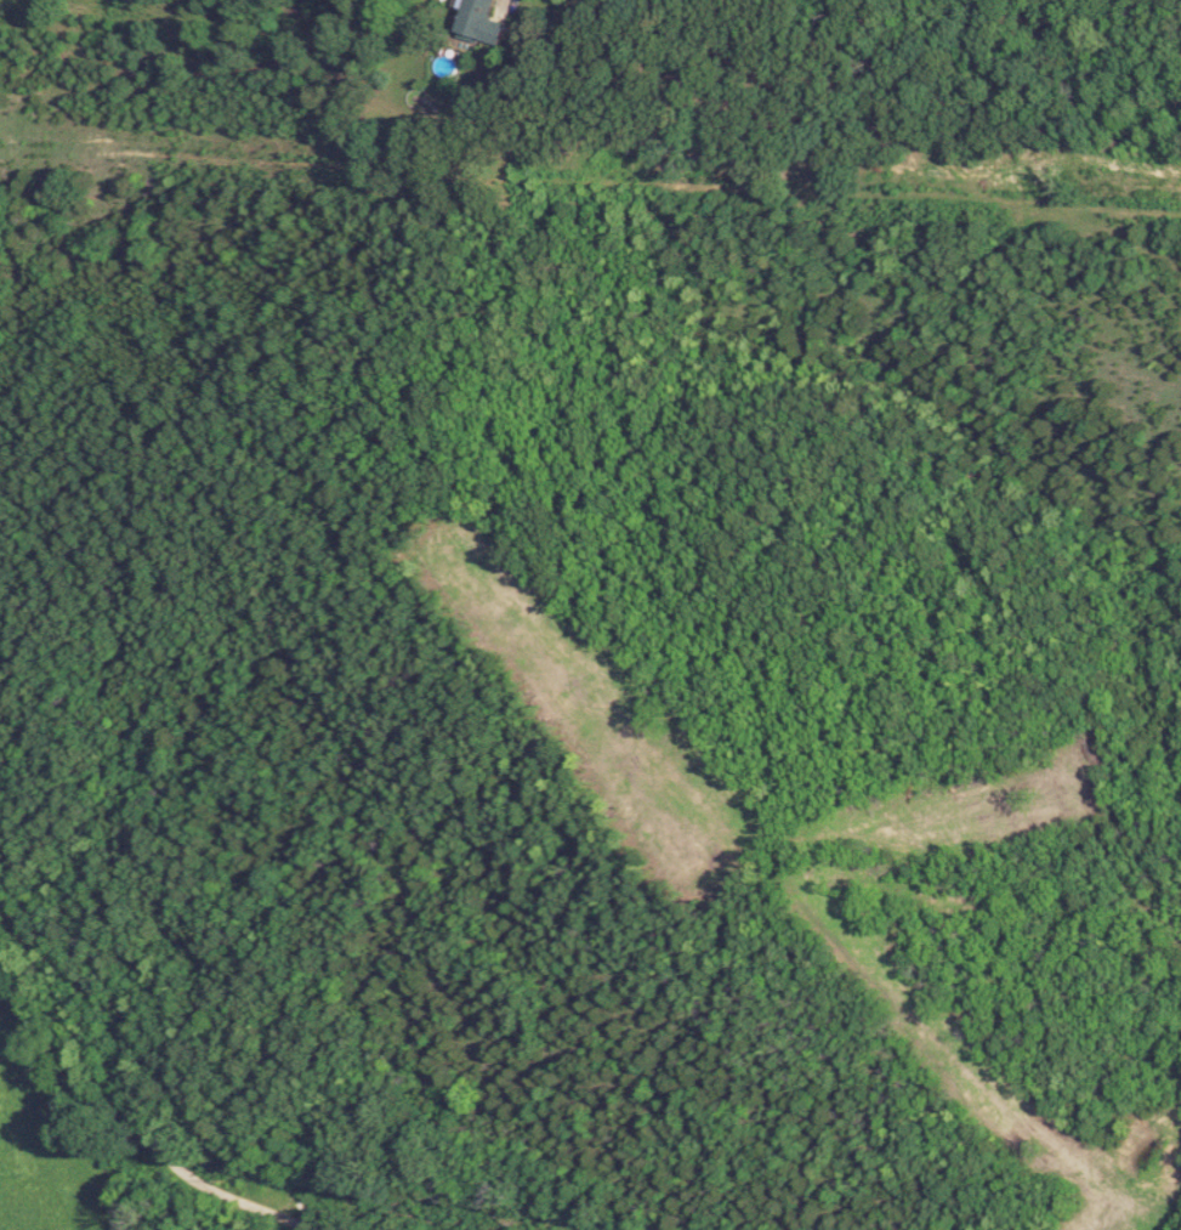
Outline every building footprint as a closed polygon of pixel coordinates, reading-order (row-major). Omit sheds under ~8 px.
[(464,7),(470,9),(462,38),(483,44),(485,38),(508,45),(514,23),(498,18),(503,0),(466,0),(464,7)]
